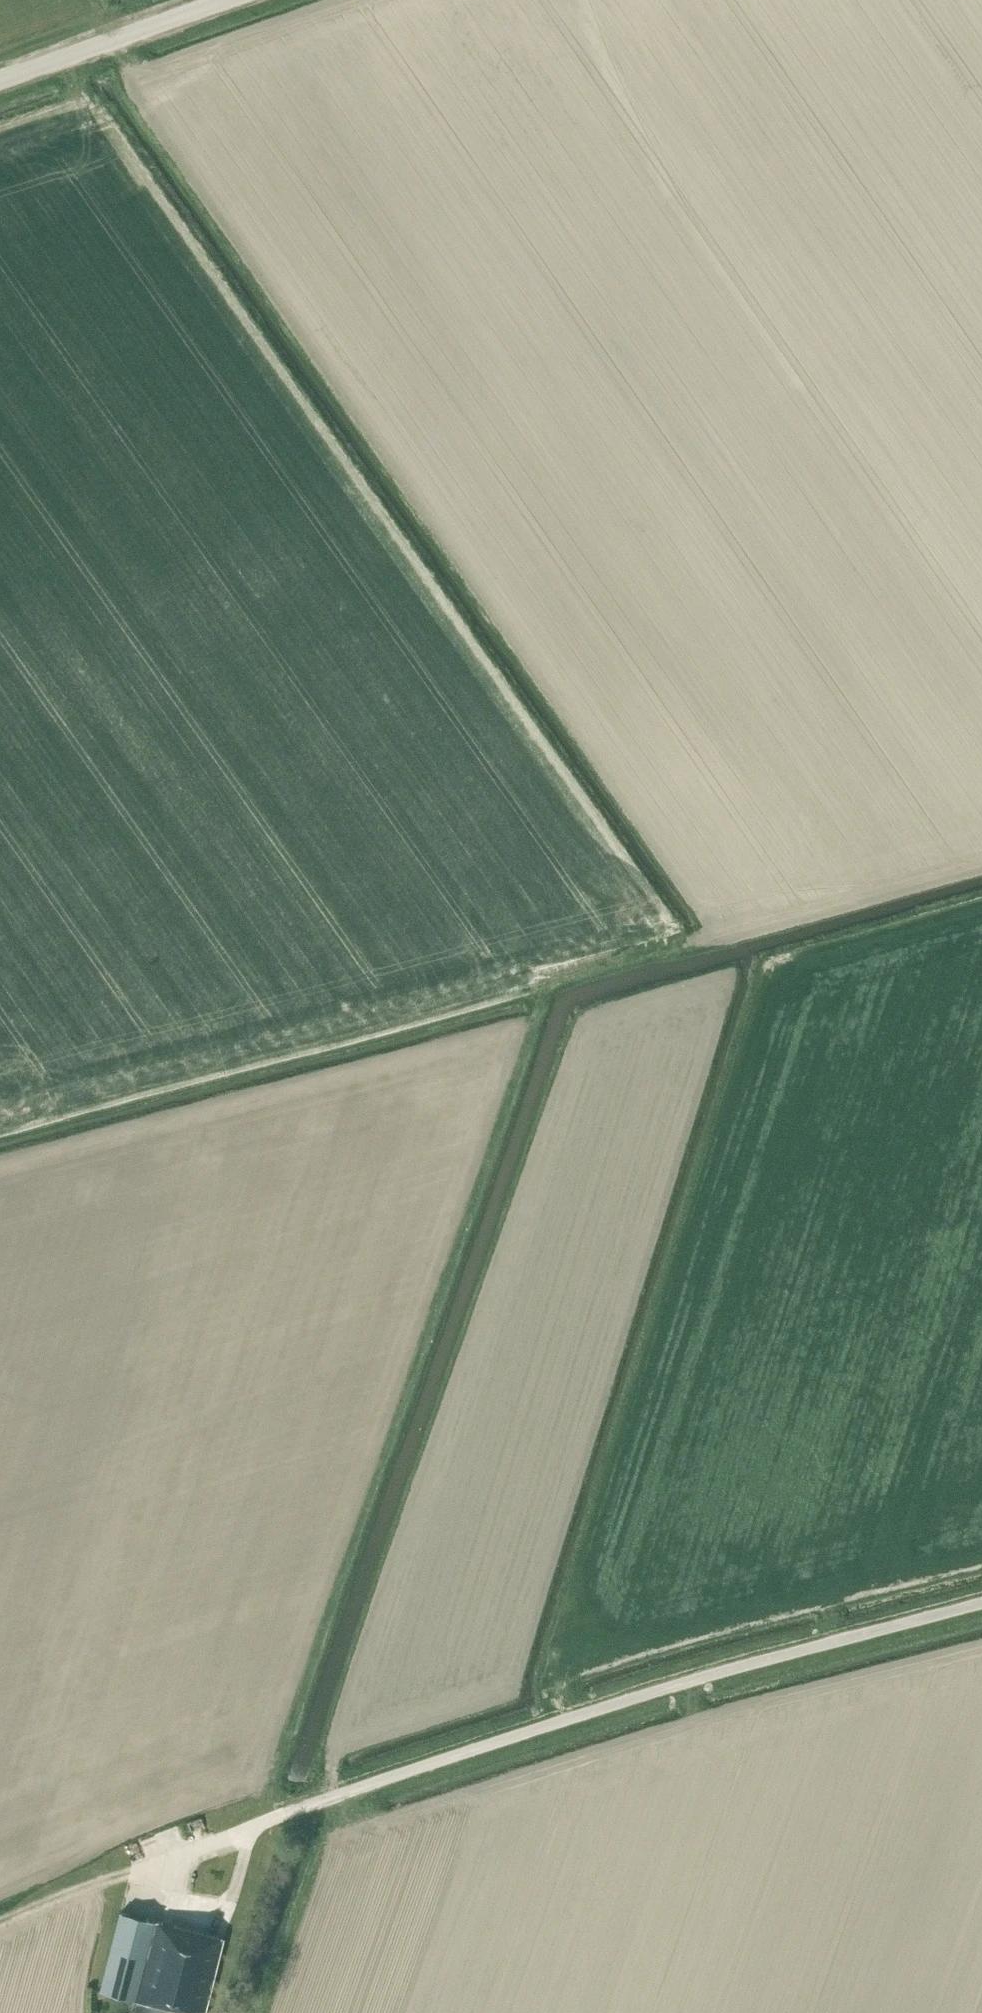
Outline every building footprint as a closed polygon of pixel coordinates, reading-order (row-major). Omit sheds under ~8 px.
[(217,1958),(223,1936),(118,1910),(99,1990),(155,2002),(152,2012),(204,2012),(217,1958)]
